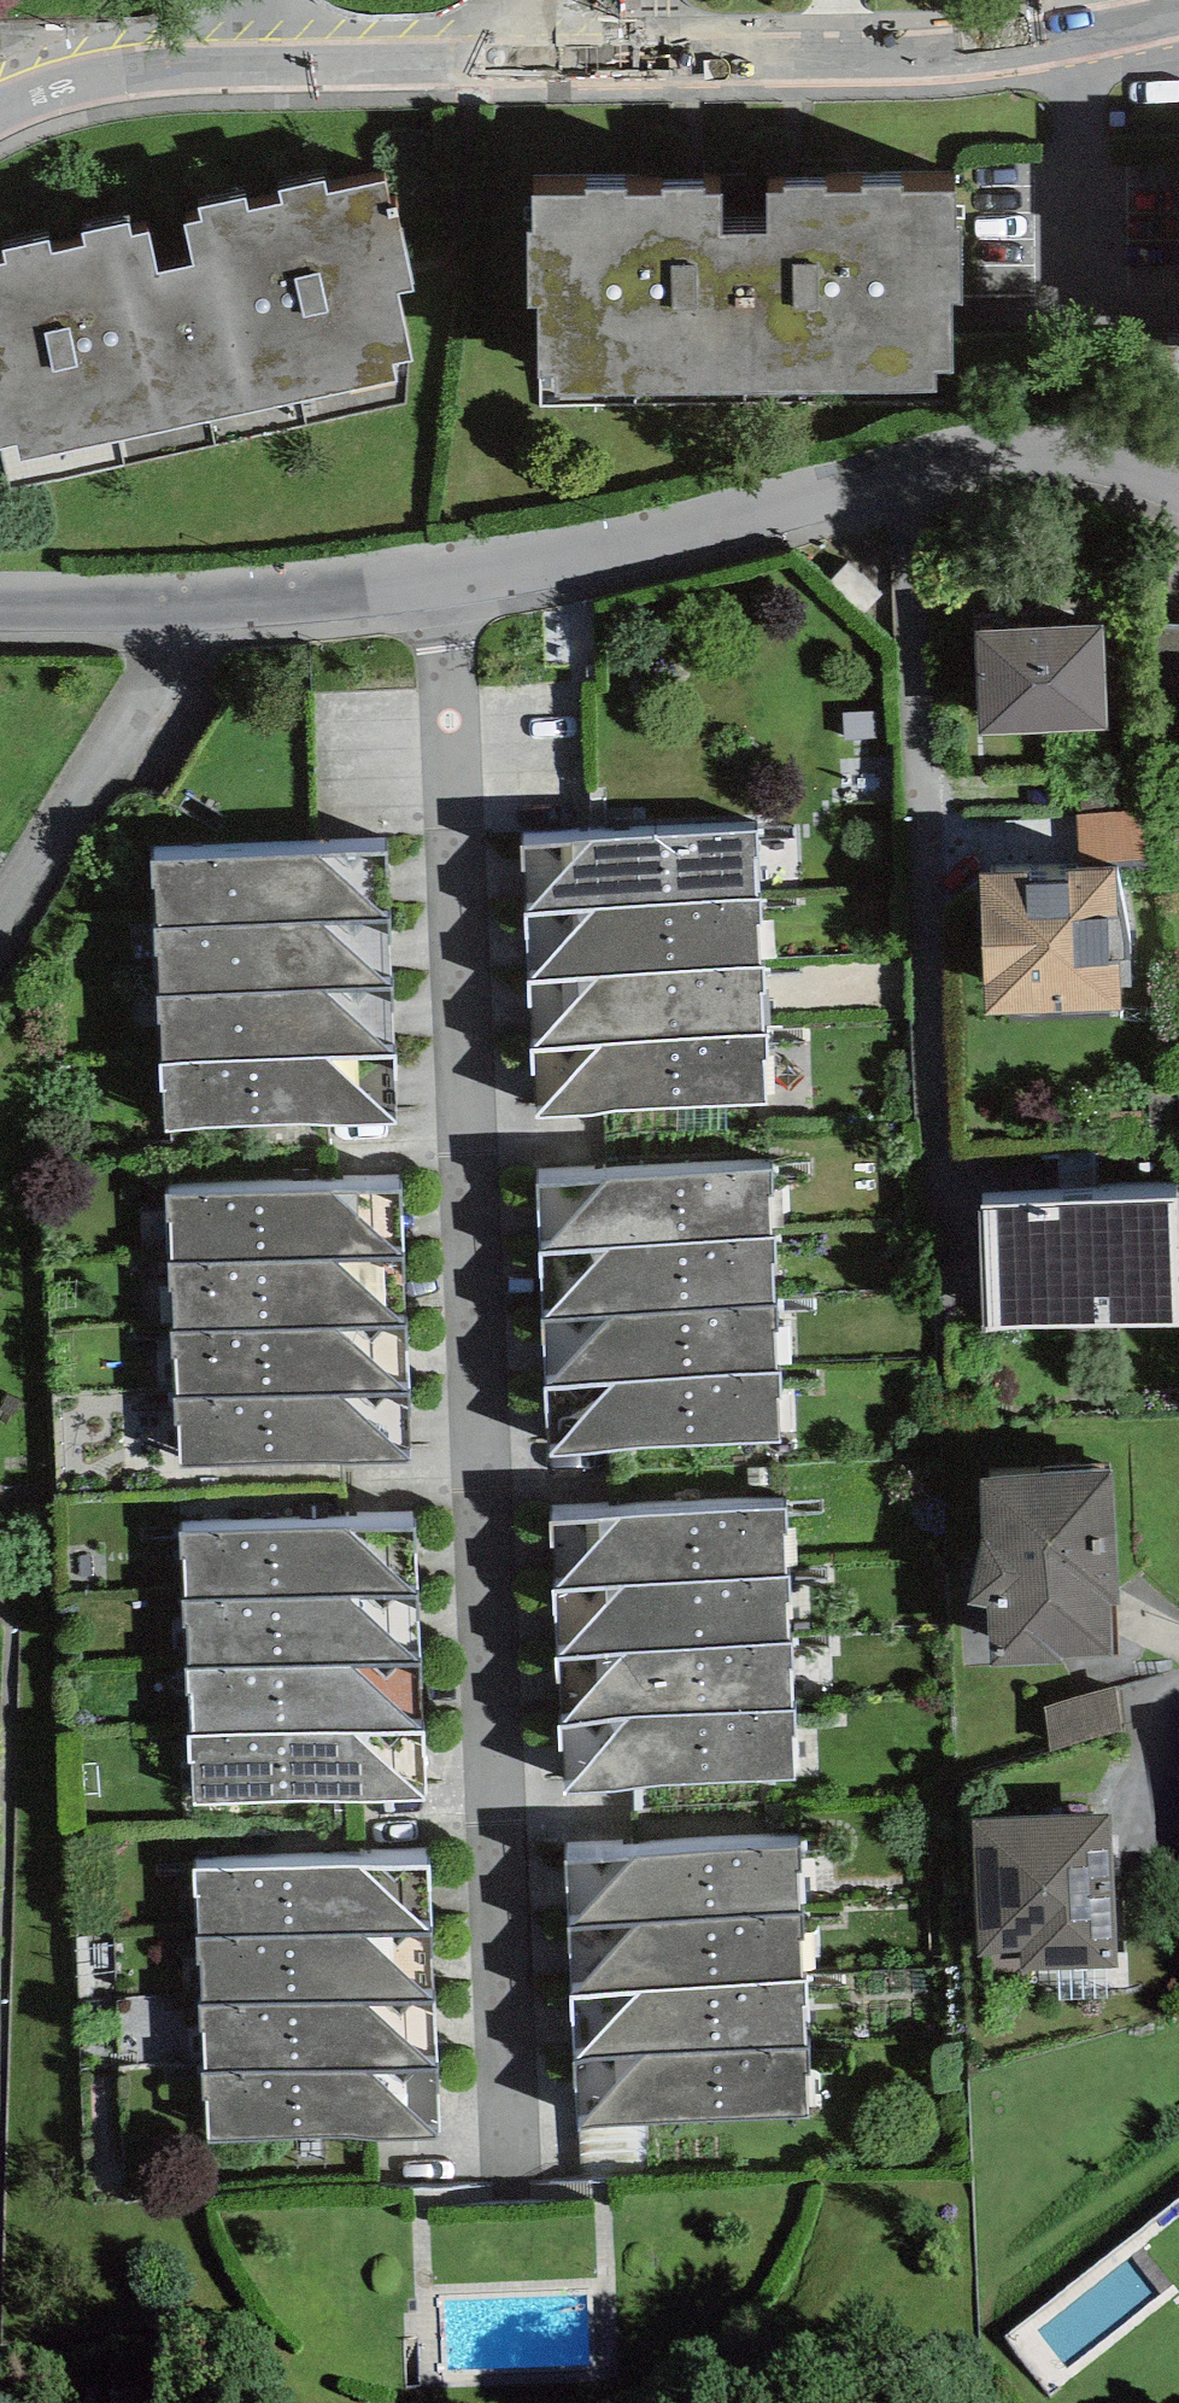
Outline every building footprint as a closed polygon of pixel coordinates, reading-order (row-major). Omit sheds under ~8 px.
[(192,266),(175,270),(208,421),(397,380),(394,366),(413,362),(399,297),(416,293),(398,209),(391,210),(385,183),(326,195),(323,182),(279,192),(281,203),(249,210),(246,198),(198,208),(201,220),(183,224),(192,266)] [(766,235),(743,235),(745,392),(937,389),(937,371),(950,371),(949,302),(963,302),(962,228),(955,228),(955,193),(902,194),(902,185),(863,186),(864,194),(820,194),(820,187),(785,187),(785,193),(765,193),(766,235)] [(555,394),(745,392),(743,235),(720,235),(719,193),(704,193),(704,187),(664,188),(664,194),(626,195),(626,187),(585,188),(585,196),(534,197),(535,233),(527,234),(528,306),(539,305),(540,374),(555,374),(555,394)] [(208,421),(175,270),(157,274),(148,234),(131,238),(128,225),(85,234),(88,246),(49,255),(47,243),(5,252),(8,263),(0,265),(0,452),(19,447),(22,461),(208,421)] [(1104,627),(976,631),(980,733),(1109,728),(1104,627)] [(1147,859),(1145,811),(1076,814),(1079,862),(1147,859)] [(521,846),(525,914),(759,898),(757,833),(521,846)] [(152,861),(156,929),(387,921),(384,854),(152,861)] [(1118,868),(979,873),(986,1015),(1122,1011),(1118,868)] [(762,966),(759,898),(525,914),(530,984),(762,966)] [(389,988),(387,921),(156,929),(160,996),(389,988)] [(764,1036),(762,966),(530,984),(535,1053),(764,1036)] [(392,1057),(389,988),(160,996),(164,1066),(392,1057)] [(767,1104),(764,1036),(535,1053),(539,1117),(767,1104)] [(395,1124),(392,1057),(164,1066),(167,1132),(395,1124)] [(541,1256),(772,1238),(770,1170),(538,1186),(541,1256)] [(169,1196),(172,1264),(403,1257),(401,1191),(169,1196)] [(982,1206),(988,1331),(1178,1326),(1178,1238),(1177,1199),(982,1206)] [(772,1238),(541,1256),(544,1320),(775,1303),(772,1238)] [(406,1327),(403,1257),(172,1264),(174,1333),(406,1327)] [(775,1303),(544,1320),(547,1388),(777,1373),(775,1303)] [(408,1395),(406,1327),(174,1333),(178,1400),(408,1395)] [(777,1373),(547,1388),(550,1455),(780,1442),(777,1373)] [(411,1463),(408,1395),(178,1400),(181,1466),(411,1463)] [(1112,1471),(980,1479),(983,1538),(968,1604),(987,1609),(990,1666),(1061,1663),(1061,1657),(1112,1655),(1110,1605),(1120,1605),(1112,1471)] [(554,1590),(788,1575),(785,1510),(549,1522),(554,1590)] [(184,1601),(416,1595),(414,1530),(181,1534),(184,1601)] [(788,1575),(554,1590),(559,1660),(790,1643),(788,1575)] [(416,1595),(184,1601),(188,1670),(419,1665),(416,1595)] [(790,1643),(559,1660),(563,1727),(792,1711),(790,1643)] [(419,1665),(188,1670),(192,1736),(421,1732),(419,1665)] [(1122,1731),(1117,1687),(1045,1708),(1051,1751),(1122,1731)] [(792,1711),(563,1727),(568,1792),(795,1780),(792,1711)] [(421,1732),(192,1736),(195,1806),(424,1801),(421,1732)] [(1022,1971),(1118,1968),(1111,1815),(972,1819),(978,1957),(1021,1956),(1022,1971)] [(568,1928),(802,1913),(800,1849),(565,1863),(568,1928)] [(198,1940),(431,1935),(428,1866),(194,1870),(198,1940)] [(802,1913),(568,1928),(572,1998),(804,1983),(802,1913)] [(431,1935),(198,1940),(201,2005),(433,2000),(431,1935)] [(804,1983),(572,1998),(575,2063),(806,2048),(804,1983)] [(433,2000),(201,2005),(205,2075),(435,2071),(433,2000)] [(806,2048),(575,2063),(578,2128),(808,2117),(806,2048)] [(435,2071),(205,2075),(209,2142),(437,2138),(435,2071)]
